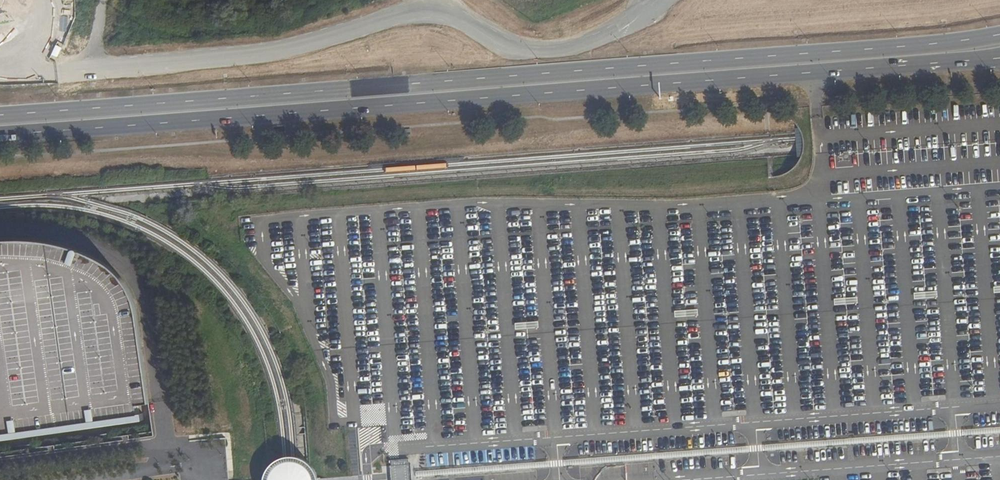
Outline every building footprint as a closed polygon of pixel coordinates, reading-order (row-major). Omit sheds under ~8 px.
[(148,421),(137,318),(131,292),(123,275),(95,259),(63,248),(34,244),(7,245),(0,246),(0,441),(148,421)] [(412,456),(385,458),(387,479),(414,479),(412,456)] [(316,477),(314,471),(308,465),(302,461),(296,459),(288,458),(281,460),(276,462),(271,466),(266,473),(263,479),(317,479),(316,477)]
